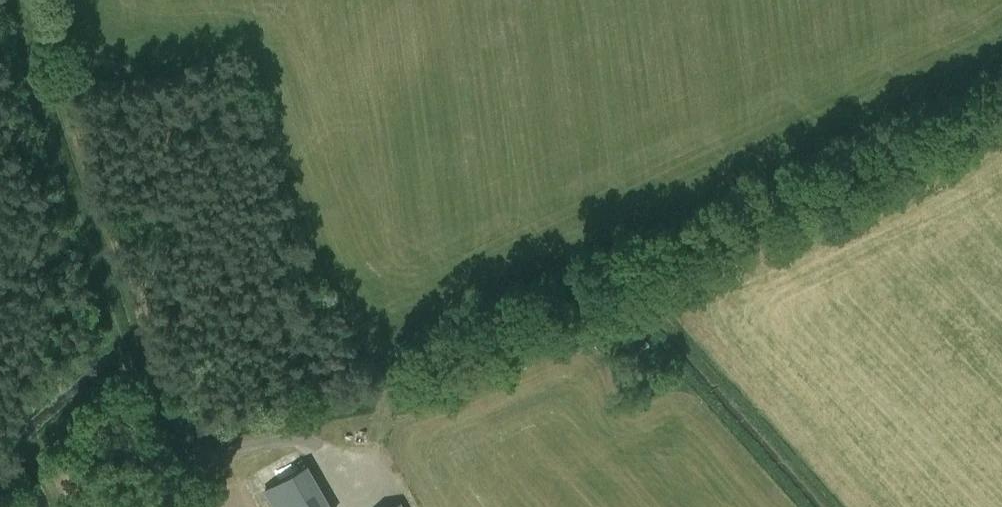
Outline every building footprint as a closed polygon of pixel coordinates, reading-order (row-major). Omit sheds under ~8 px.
[(308,465),(263,491),(272,506),(332,506),(308,465)]
